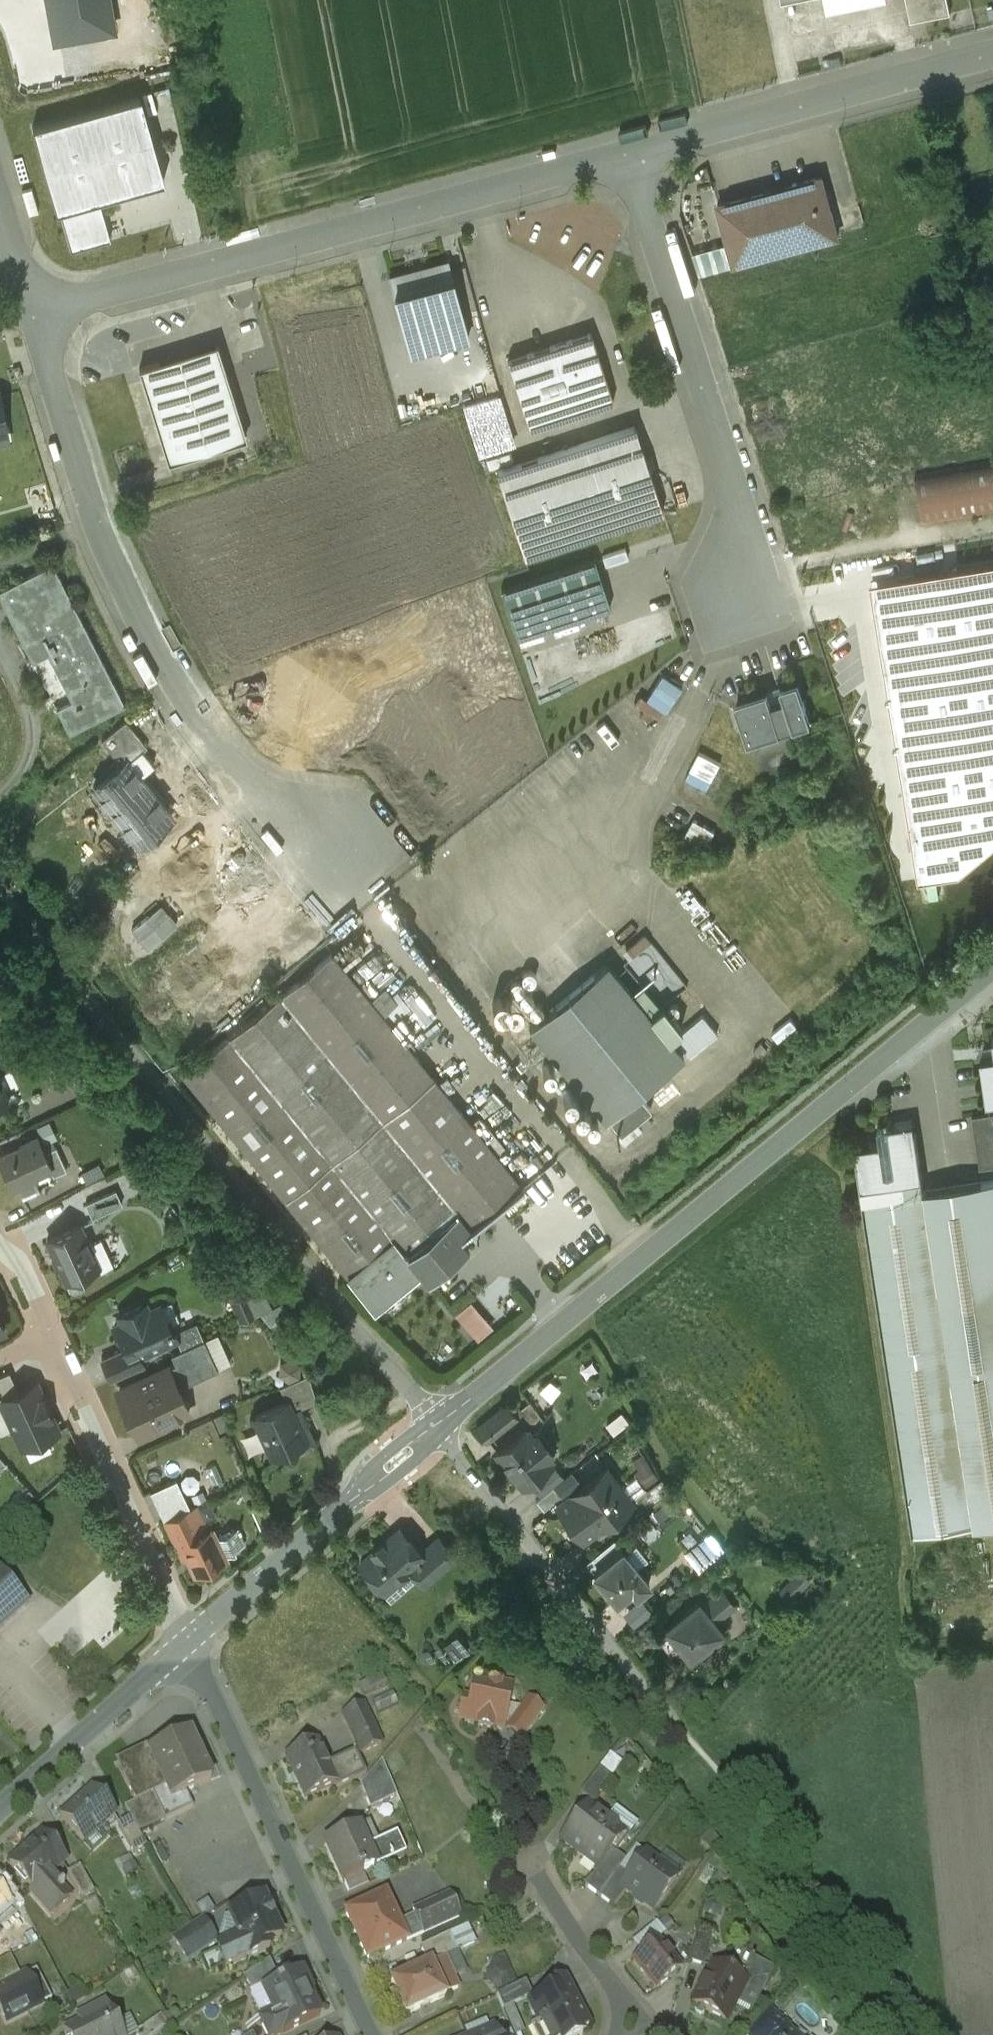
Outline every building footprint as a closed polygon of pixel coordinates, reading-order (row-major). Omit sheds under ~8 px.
[(55,39),(114,29),(108,0),(48,0),(55,39)] [(911,21),(950,12),(948,0),(906,0),(911,21)] [(140,95),(33,125),(57,210),(60,209),(98,198),(164,180),(140,95)] [(821,176),(719,204),(735,263),(837,235),(821,176)] [(110,240),(98,198),(60,209),(72,251),(110,240)] [(703,272),(733,264),(727,242),(697,250),(703,272)] [(447,261),(389,276),(394,294),(452,278),(447,261)] [(452,278),(394,294),(410,354),(468,338),(452,278)] [(591,332),(507,359),(530,428),(613,401),(591,332)] [(170,383),(163,360),(139,368),(146,390),(170,383)] [(170,383),(146,390),(168,461),(246,437),(224,366),(170,383)] [(10,440),(0,392),(0,442),(10,440)] [(476,438),(503,429),(491,393),(464,402),(476,438)] [(635,425),(497,471),(524,556),(662,510),(635,425)] [(915,472),(923,522),(992,511),(992,459),(915,472)] [(594,558),(501,588),(517,637),(610,607),(594,558)] [(0,588),(0,596),(24,644),(79,616),(52,562),(0,588)] [(79,616),(24,644),(32,661),(47,654),(70,700),(56,707),(69,732),(124,705),(79,616)] [(663,673),(648,698),(668,710),(683,685),(663,673)] [(768,695),(736,706),(748,742),(780,731),(793,726),(794,727),(811,721),(799,685),(782,691),(785,699),(771,703),(768,695)] [(126,719),(102,738),(122,763),(141,748),(142,749),(147,745),(126,719)] [(122,763),(92,787),(104,801),(101,803),(104,807),(107,804),(136,841),(171,813),(140,775),(154,764),(142,749),(141,748),(122,763)] [(711,786),(722,759),(700,750),(688,777),(711,786)] [(695,818),(688,836),(709,844),(716,827),(695,818)] [(370,998),(331,951),(182,1072),(374,1306),(416,1272),(425,1282),(466,1249),(457,1238),(522,1185),(383,1014),(398,1002),(385,986),(370,998)] [(631,993),(606,962),(529,1026),(605,1119),(608,1117),(638,1092),(682,1055),(668,1037),(705,1007),(686,984),(660,1005),(642,984),(631,993)] [(0,1012),(0,1028),(11,1022),(18,1019),(9,1008),(0,1012)] [(9,1050),(0,1030),(0,1054),(9,1050)] [(980,1057),(987,1102),(992,1101),(992,1056),(980,1057)] [(638,1092),(608,1117),(620,1132),(650,1107),(638,1092)] [(972,1116),(980,1167),(980,1168),(992,1166),(992,1112),(972,1116)] [(913,1115),(886,1119),(887,1125),(877,1126),(878,1136),(853,1140),(855,1152),(860,1188),(865,1220),(906,1498),(968,1489),(924,1190),(913,1115)] [(20,1145),(21,1146),(14,1149),(14,1150),(0,1156),(0,1163),(12,1188),(37,1176),(36,1174),(49,1167),(51,1166),(45,1152),(38,1136),(20,1145)] [(66,1170),(56,1147),(45,1152),(51,1166),(49,1167),(53,1176),(66,1170)] [(924,1190),(968,1489),(992,1485),(992,1180),(924,1190)] [(115,1189),(85,1202),(92,1217),(122,1203),(115,1189)] [(79,1224),(47,1239),(66,1280),(65,1280),(69,1288),(74,1289),(84,1285),(85,1280),(84,1277),(82,1272),(98,1265),(89,1243),(79,1224)] [(100,1238),(89,1243),(98,1265),(82,1272),(84,1277),(113,1264),(100,1238)] [(259,1286),(245,1293),(254,1314),(268,1307),(259,1286)] [(245,1293),(244,1292),(233,1298),(242,1319),(254,1314),(245,1293)] [(480,1338),(496,1324),(472,1298),(457,1312),(480,1338)] [(144,1302),(119,1314),(122,1321),(114,1325),(119,1337),(121,1337),(125,1345),(133,1342),(138,1353),(176,1336),(175,1333),(169,1322),(168,1322),(159,1304),(148,1309),(144,1302)] [(195,1324),(175,1333),(176,1336),(181,1347),(201,1338),(195,1324)] [(181,1347),(171,1352),(175,1362),(168,1365),(178,1386),(217,1368),(203,1337),(181,1347)] [(125,1345),(102,1356),(111,1378),(143,1364),(138,1353),(133,1342),(125,1345)] [(302,1374),(301,1357),(280,1359),(282,1377),(302,1374)] [(168,1365),(119,1388),(127,1405),(125,1406),(138,1434),(189,1410),(178,1386),(168,1365)] [(18,1391),(9,1371),(0,1375),(0,1401),(2,1400),(1,1399),(18,1391)] [(308,1372),(280,1385),(287,1401),(288,1400),(292,1410),(316,1399),(308,1372)] [(2,1400),(23,1446),(57,1430),(35,1383),(18,1391),(1,1399),(2,1400)] [(287,1401),(254,1415),(271,1453),(305,1438),(292,1410),(288,1400),(287,1401)] [(506,1402),(475,1427),(487,1442),(518,1417),(506,1402)] [(530,1402),(521,1410),(535,1428),(544,1421),(530,1402)] [(551,1462),(525,1430),(497,1453),(523,1485),(551,1462)] [(606,1467),(573,1492),(583,1506),(567,1518),(583,1539),(633,1502),(606,1467)] [(661,1477),(636,1498),(647,1512),(670,1494),(661,1477)] [(151,1493),(164,1520),(189,1508),(176,1481),(151,1493)] [(555,1485),(536,1500),(543,1508),(561,1493),(555,1485)] [(906,1498),(912,1538),(992,1526),(992,1485),(968,1489),(906,1498)] [(189,1508),(164,1520),(179,1554),(185,1551),(196,1573),(225,1559),(224,1556),(215,1538),(211,1529),(207,1530),(195,1505),(189,1508)] [(239,1526),(215,1538),(224,1556),(236,1550),(235,1547),(245,1542),(239,1529),(241,1528),(239,1526)] [(394,1531),(382,1542),(380,1540),(371,1548),(373,1550),(360,1561),(369,1571),(368,1573),(367,1578),(376,1588),(381,1589),(383,1587),(385,1589),(410,1567),(423,1583),(437,1571),(420,1551),(409,1539),(404,1543),(394,1531)] [(438,1536),(420,1551),(437,1571),(455,1555),(438,1536)] [(716,1556),(702,1538),(684,1552),(698,1570),(716,1556)] [(614,1539),(586,1562),(594,1571),(621,1549),(614,1539)] [(649,1583),(621,1549),(594,1571),(593,1572),(593,1576),(601,1586),(605,1587),(616,1600),(631,1587),(636,1593),(649,1583)] [(803,1571),(790,1583),(797,1591),(810,1579),(803,1571)] [(0,1575),(0,1630),(27,1605),(0,1575)] [(721,1590),(703,1605),(715,1620),(733,1604),(721,1590)] [(698,1600),(666,1625),(668,1627),(657,1637),(667,1649),(677,1641),(689,1656),(722,1629),(715,1620),(703,1605),(698,1600)] [(458,1658),(471,1646),(458,1632),(445,1645),(458,1658)] [(363,1682),(378,1712),(399,1702),(384,1672),(363,1682)] [(488,1689),(474,1686),(470,1702),(464,1701),(460,1721),(478,1725),(478,1728),(491,1731),(491,1728),(502,1730),(503,1725),(506,1706),(510,1689),(489,1684),(488,1689)] [(528,1701),(522,1710),(506,1706),(503,1725),(509,1726),(507,1730),(520,1740),(542,1711),(528,1701)] [(381,1745),(363,1706),(343,1715),(360,1754),(381,1745)] [(188,1731),(148,1751),(170,1797),(185,1790),(210,1778),(188,1731)] [(317,1743),(285,1758),(304,1799),(336,1784),(317,1743)] [(148,1751),(117,1766),(134,1802),(152,1794),(157,1803),(170,1797),(148,1751)] [(396,1796),(382,1761),(361,1785),(371,1807),(396,1796)] [(599,1769),(580,1795),(593,1805),(613,1780),(599,1769)] [(94,1789),(61,1819),(82,1843),(115,1813),(94,1789)] [(170,1797),(157,1803),(165,1820),(193,1807),(185,1790),(170,1797)] [(606,1821),(586,1807),(560,1842),(561,1843),(563,1840),(583,1855),(581,1858),(597,1870),(598,1870),(601,1865),(611,1852),(614,1855),(628,1837),(606,1821)] [(637,1824),(616,1808),(606,1821),(628,1837),(637,1824)] [(131,1819),(120,1826),(134,1850),(145,1844),(131,1819)] [(357,1829),(324,1844),(343,1884),(361,1876),(360,1874),(374,1867),(367,1851),(357,1829)] [(44,1835),(11,1865),(31,1888),(33,1890),(47,1877),(62,1863),(52,1852),(56,1848),(44,1835)] [(396,1838),(367,1851),(374,1867),(375,1869),(404,1856),(396,1838)] [(677,1877),(645,1853),(629,1876),(620,1887),(626,1891),(652,1910),(677,1877)] [(79,1865),(66,1872),(80,1900),(94,1892),(79,1865)] [(601,1865),(598,1870),(597,1870),(584,1887),(598,1897),(614,1875),(601,1865)] [(614,1875),(598,1897),(613,1908),(626,1891),(620,1887),(629,1876),(619,1869),(614,1875)] [(33,1890),(31,1888),(29,1890),(51,1914),(67,1899),(59,1890),(62,1888),(59,1884),(56,1887),(47,1877),(33,1890)] [(14,1907),(0,1893),(0,1920),(14,1907)] [(475,1922),(462,1893),(451,1898),(464,1927),(475,1922)] [(385,1894),(345,1913),(367,1961),(407,1942),(398,1922),(385,1894)] [(264,1898),(229,1914),(239,1936),(248,1955),(248,1956),(269,1947),(266,1941),(281,1934),(264,1898)] [(451,1898),(398,1922),(407,1942),(412,1952),(420,1948),(420,1947),(449,1933),(449,1934),(464,1927),(451,1898)] [(214,1909),(207,1899),(195,1907),(202,1918),(214,1909)] [(202,1918),(172,1938),(187,1959),(217,1939),(202,1918)] [(449,1934),(420,1948),(428,1965),(430,1964),(431,1965),(443,1959),(442,1958),(457,1951),(449,1934)] [(238,1939),(218,1948),(226,1966),(248,1955),(239,1936),(237,1937),(238,1939)] [(711,1941),(695,1936),(687,1964),(704,1969),(711,1941)] [(680,1969),(657,1941),(633,1962),(656,1989),(680,1969)] [(0,1962),(0,1988),(20,1977),(10,1956),(0,1962)] [(270,1959),(243,1977),(251,1990),(278,1978),(270,1959)] [(428,1965),(391,1982),(395,1992),(388,1995),(395,2009),(401,2005),(406,2015),(445,1997),(445,1994),(457,1989),(444,1959),(443,1959),(431,1965),(430,1964),(428,1965)] [(772,1973),(750,1962),(739,1981),(746,1985),(736,2004),(750,2012),(772,1973)] [(739,1981),(713,1967),(691,2005),(725,2024),(736,2004),(746,1985),(739,1981)] [(26,1975),(26,1974),(21,1977),(20,1977),(0,1988),(0,2011),(6,2023),(42,2005),(41,2004),(51,1999),(36,1970),(26,1975)] [(300,1972),(263,1989),(264,1992),(275,2014),(270,2016),(278,2034),(319,2016),(308,1992),(309,1990),(300,1972)] [(543,1992),(546,1997),(529,2005),(539,2025),(543,2024),(549,2034),(581,2034),(579,2032),(588,2027),(579,2010),(577,2011),(566,1988),(567,1987),(564,1981),(543,1992)] [(526,1982),(497,1996),(503,2011),(533,1996),(526,1982)] [(264,1992),(255,1996),(265,2018),(270,2016),(275,2014),(264,1992)] [(76,2018),(80,2025),(66,2031),(68,2034),(122,2034),(105,2003),(76,2018)] [(768,2009),(747,2034),(780,2034),(785,2029),(786,2030),(789,2027),(768,2009)] [(133,2033),(135,2034),(155,2034),(167,2027),(161,2015),(133,2033)] [(261,2020),(268,2034),(276,2034),(278,2034),(270,2016),(265,2018),(261,2020)] [(539,2025),(532,2029),(535,2034),(549,2034),(543,2024),(539,2025)]
